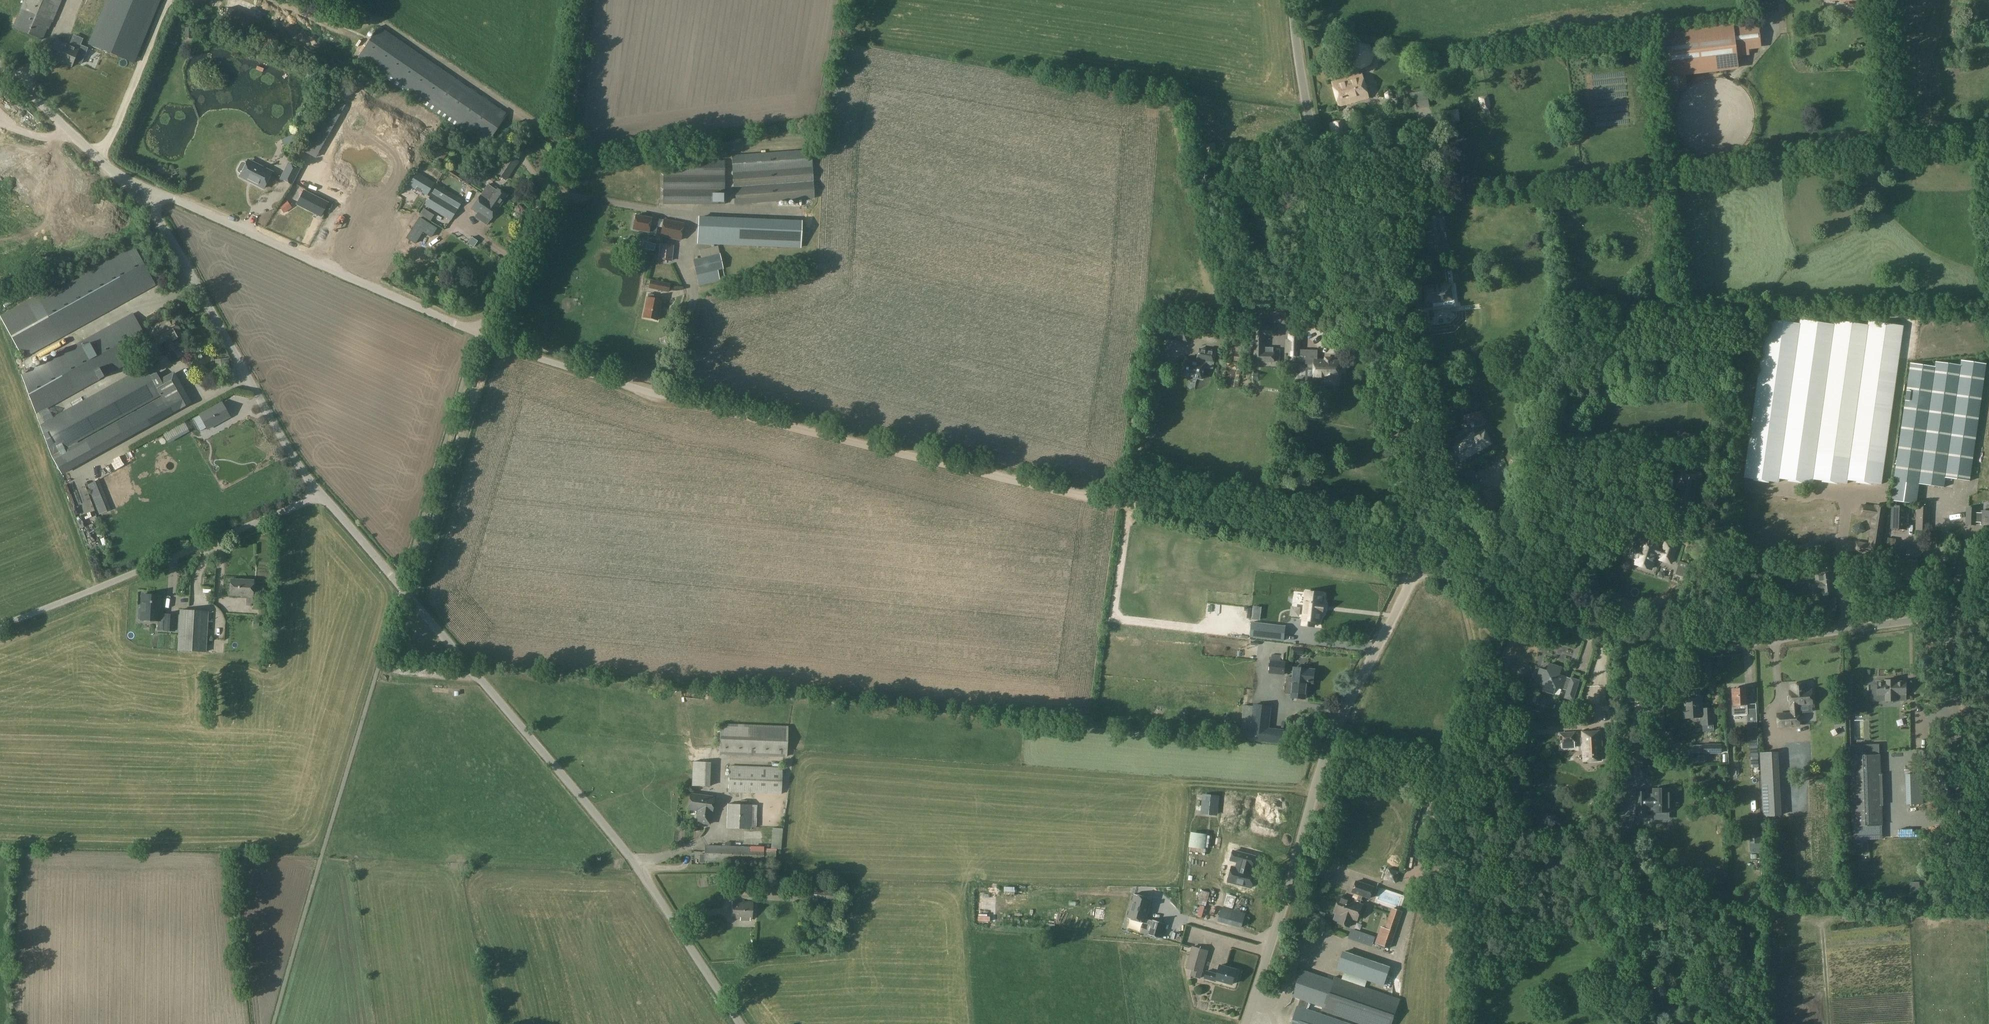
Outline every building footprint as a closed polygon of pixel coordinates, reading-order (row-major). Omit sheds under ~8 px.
[(12,28),(43,41),(47,29),(49,30),(52,22),(53,22),(62,0),(24,0),(12,28)] [(89,44),(135,63),(161,0),(107,0),(89,44)] [(1734,24),(1660,32),(1667,90),(1687,87),(1686,76),(1739,70),(1737,56),(1750,54),(1749,49),(1761,48),(1758,23),(1734,26),(1734,24)] [(379,26),(359,56),(474,134),(488,144),(508,114),(379,26)] [(56,41),(56,40),(55,39),(48,58),(56,61),(71,67),(78,50),(82,40),(87,43),(90,35),(73,28),(69,36),(72,37),(68,46),(56,41)] [(193,28),(184,28),(184,38),(193,38),(193,28)] [(1352,71),(1354,77),(1332,83),(1339,107),(1369,98),(1362,74),(1359,75),(1358,71),(1359,69),(1361,70),(1372,65),(1375,54),(1370,45),(1359,41),(1349,45),(1346,56),(1350,67),(1353,68),(1352,71)] [(345,67),(362,76),(365,70),(348,61),(345,67)] [(339,84),(338,93),(358,96),(359,87),(339,84)] [(1411,98),(1415,98),(1417,109),(1430,107),(1428,94),(1427,94),(1426,91),(1410,94),(1411,98)] [(1481,108),(1484,111),(1489,110),(1490,106),(1488,95),(1479,97),(1481,108)] [(331,98),(322,112),(301,150),(315,158),(341,112),(345,106),(331,98)] [(1330,123),(1334,142),(1349,140),(1346,120),(1330,123)] [(1410,139),(1383,144),(1384,150),(1411,145),(1410,139)] [(732,172),(811,166),(810,152),(731,158),(732,172)] [(518,162),(507,154),(494,173),(505,181),(518,162)] [(240,177),(263,189),(271,172),(248,160),(240,177)] [(662,204),(724,205),(724,161),(663,160),(662,204)] [(288,163),(281,179),(292,185),(300,169),(288,163)] [(811,166),(732,172),(735,205),(813,200),(811,166)] [(417,172),(407,188),(424,198),(434,182),(417,172)] [(458,209),(463,200),(436,185),(431,193),(458,209)] [(487,185),(482,194),(499,206),(500,206),(506,197),(487,185)] [(303,190),(296,205),(321,217),(328,203),(303,190)] [(457,209),(431,194),(424,206),(450,221),(457,209)] [(482,194),(471,209),(489,221),(500,206),(499,206),(482,194)] [(375,221),(389,204),(383,200),(369,217),(375,221)] [(393,208),(379,223),(382,226),(396,211),(393,208)] [(292,229),(299,221),(288,212),(281,221),(292,229)] [(632,229),(655,233),(658,219),(651,217),(650,218),(634,215),(632,229)] [(758,247),(759,219),(698,217),(697,244),(700,244),(700,247),(706,247),(706,245),(758,247)] [(424,234),(429,237),(433,239),(438,231),(420,220),(408,241),(417,246),(419,243),(424,234)] [(664,220),(660,236),(680,240),(683,224),(664,220)] [(787,230),(787,236),(786,236),(786,241),(804,241),(804,230),(787,230)] [(1432,232),(1422,233),(1423,245),(1426,244),(1426,246),(1432,245),(1431,243),(1433,243),(1432,232)] [(132,243),(109,256),(132,298),(155,285),(132,243)] [(1437,244),(1438,246),(1436,247),(1437,253),(1438,252),(1438,254),(1451,253),(1449,243),(1437,244)] [(672,246),(660,244),(658,259),(671,261),(672,246)] [(1432,245),(1426,246),(1424,246),(1425,256),(1437,255),(1437,253),(1436,247),(1435,245),(1432,245)] [(718,247),(700,251),(702,259),(719,255),(718,247)] [(702,259),(693,261),(697,274),(717,270),(723,268),(719,255),(702,259)] [(0,316),(0,317),(23,358),(132,298),(109,256),(0,316)] [(649,289),(668,292),(670,284),(650,281),(649,289)] [(1450,283),(1424,287),(1426,306),(1433,305),(1434,307),(1455,305),(1453,288),(1451,288),(1450,283)] [(647,294),(646,298),(642,317),(657,320),(661,300),(653,299),(654,295),(647,294)] [(133,313),(21,375),(36,415),(138,358),(131,345),(146,336),(133,313)] [(148,329),(157,346),(171,338),(172,341),(183,335),(172,316),(148,329)] [(1829,361),(1834,325),(1800,320),(1800,323),(1766,318),(1742,477),(1777,483),(1778,477),(1810,482),(1827,361),(1829,361)] [(1171,324),(1158,322),(1156,337),(1169,339),(1171,324)] [(1834,325),(1829,361),(1827,361),(1810,482),(1812,482),(1812,477),(1845,482),(1846,477),(1879,482),(1902,327),(1869,322),(1868,328),(1834,323),(1834,325)] [(1265,326),(1255,326),(1254,337),(1262,337),(1262,336),(1264,336),(1265,326)] [(1262,337),(1254,337),(1254,362),(1274,362),(1274,352),(1273,352),(1273,348),(1265,348),(1265,352),(1261,352),(1262,337)] [(1300,339),(1289,338),(1289,340),(1285,340),(1285,352),(1289,352),(1289,354),(1300,355),(1307,355),(1306,363),(1314,364),(1314,368),(1314,369),(1316,369),(1316,377),(1311,377),(1311,386),(1323,387),(1323,383),(1325,383),(1336,384),(1336,374),(1339,374),(1339,366),(1336,366),(1337,361),(1332,361),(1326,361),(1317,360),(1317,351),(1300,350),(1300,339)] [(178,358),(191,351),(188,344),(174,351),(178,358)] [(1196,378),(1202,379),(1205,360),(1213,362),(1215,352),(1199,349),(1198,359),(1199,359),(1198,363),(1185,361),(1182,376),(1187,377),(1187,379),(1196,381),(1196,378)] [(585,350),(583,358),(597,362),(599,354),(585,350)] [(1236,353),(1234,361),(1243,362),(1244,354),(1236,353)] [(212,360),(217,369),(225,365),(221,356),(212,360)] [(1910,363),(1893,482),(1919,484),(1944,487),(1945,478),(1970,481),(1986,364),(1962,361),(1961,365),(1936,362),(1936,367),(1910,363)] [(52,457),(62,474),(190,404),(173,374),(160,381),(156,374),(150,378),(144,367),(40,425),(52,457)] [(1140,375),(1136,388),(1141,389),(1144,376),(1140,375)] [(1726,379),(1726,388),(1737,388),(1737,379),(1726,379)] [(221,405),(199,417),(206,431),(229,419),(221,405)] [(1484,420),(1481,411),(1464,417),(1467,426),(1484,420)] [(1483,427),(1452,443),(1462,463),(1492,447),(1483,427)] [(1666,453),(1655,452),(1654,463),(1665,464),(1666,453)] [(1703,474),(1679,471),(1676,488),(1691,490),(1690,498),(1700,499),(1703,474)] [(1893,482),(1890,501),(1916,504),(1919,484),(1893,482)] [(1500,509),(1494,487),(1476,493),(1482,514),(1500,509)] [(1878,557),(1886,507),(1876,506),(1876,507),(1862,505),(1860,515),(1874,517),(1870,544),(1856,542),(1855,552),(1868,554),(1868,555),(1878,557)] [(1905,507),(1891,506),(1890,528),(1904,528),(1905,507)] [(1929,506),(1916,506),(1915,530),(1928,531),(1929,506)] [(1988,533),(1988,512),(1981,511),(1981,513),(1975,513),(1976,509),(1967,508),(1966,525),(1975,525),(1975,523),(1981,523),(1981,532),(1988,533)] [(98,523),(82,526),(87,548),(103,545),(98,523)] [(1817,542),(1821,566),(1814,567),(1816,580),(1815,580),(1816,593),(1834,591),(1831,568),(1837,567),(1832,540),(1817,542)] [(1635,563),(1651,569),(1656,556),(1661,558),(1660,559),(1671,563),(1677,546),(1666,542),(1663,551),(1642,544),(1641,548),(1633,546),(1630,557),(1637,559),(1635,563)] [(1906,548),(1906,561),(1893,560),(1892,579),(1916,580),(1917,556),(1920,557),(1921,549),(1906,548)] [(99,570),(107,560),(98,554),(91,564),(99,570)] [(1679,562),(1675,575),(1684,577),(1688,564),(1679,562)] [(231,579),(230,595),(252,596),(253,580),(231,579)] [(1312,620),(1317,621),(1318,612),(1320,612),(1320,603),(1318,603),(1319,594),(1303,592),(1300,625),(1312,626),(1312,620)] [(158,620),(164,620),(164,630),(174,630),(175,614),(165,614),(165,615),(159,614),(160,595),(142,594),(141,608),(138,608),(137,619),(140,619),(158,620)] [(180,610),(177,650),(209,652),(212,612),(180,610)] [(1252,623),(1250,637),(1284,641),(1286,627),(1252,623)] [(1270,660),(1269,674),(1285,675),(1286,661),(1281,661),(1281,660),(1281,655),(1272,654),(1271,660),(1270,660)] [(1565,698),(1573,700),(1579,681),(1559,675),(1561,668),(1549,664),(1547,671),(1540,669),(1536,681),(1543,683),(1541,690),(1553,694),(1555,687),(1567,691),(1565,698)] [(1287,677),(1285,693),(1292,694),(1291,697),(1305,698),(1307,682),(1313,683),(1314,670),(1308,669),(1307,672),(1294,671),(1293,678),(1287,677)] [(1876,683),(1876,685),(1872,685),(1872,696),(1885,696),(1885,702),(1895,702),(1895,701),(1906,700),(1906,683),(1895,683),(1895,680),(1884,680),(1884,683),(1876,683)] [(1790,690),(1791,706),(1790,706),(1790,712),(1776,713),(1777,726),(1800,725),(1799,706),(1811,705),(1810,689),(1805,690),(1804,684),(1793,685),(1794,690),(1790,690)] [(1608,688),(1601,688),(1601,703),(1609,703),(1608,688)] [(1734,688),(1735,702),(1731,702),(1732,715),(1747,714),(1747,701),(1746,701),(1745,688),(1734,688)] [(1702,725),(1713,725),(1712,708),(1700,709),(1699,691),(1688,692),(1688,699),(1684,699),(1685,707),(1683,707),(1683,718),(1702,717),(1702,725)] [(1251,740),(1282,743),(1283,734),(1265,732),(1268,706),(1255,705),(1254,707),(1251,737),(1251,740)] [(1251,737),(1254,707),(1244,706),(1241,736),(1251,737)] [(1561,707),(1558,716),(1568,719),(1571,720),(1573,711),(1571,710),(1561,707)] [(241,724),(242,711),(230,710),(228,722),(241,724)] [(1756,720),(1747,720),(1749,746),(1758,745),(1756,720)] [(720,723),(719,745),(718,754),(787,757),(788,726),(720,723)] [(1560,732),(1560,741),(1575,741),(1575,731),(1560,732)] [(1601,760),(1599,731),(1582,732),(1583,751),(1585,751),(1585,761),(1601,760)] [(1703,753),(1722,753),(1722,743),(1703,744),(1703,753)] [(1890,745),(1891,757),(1902,756),(1900,744),(1890,745)] [(1654,751),(1648,754),(1651,760),(1657,757),(1654,751)] [(1762,790),(1780,789),(1778,752),(1760,753),(1762,790)] [(1852,827),(1882,826),(1881,805),(1882,805),(1882,804),(1880,804),(1880,796),(1882,796),(1882,794),(1880,794),(1879,786),(1881,786),(1881,784),(1879,784),(1879,776),(1881,776),(1881,775),(1880,775),(1879,754),(1850,755),(1852,827)] [(782,780),(782,768),(782,767),(729,765),(728,792),(781,794),(782,780)] [(1922,774),(1905,774),(1906,805),(1923,804),(1922,774)] [(1670,812),(1670,789),(1653,789),(1653,797),(1647,797),(1647,792),(1636,792),(1636,817),(1647,817),(1647,808),(1653,808),(1653,812),(1670,812)] [(1781,816),(1780,789),(1762,790),(1763,817),(1781,816)] [(710,812),(711,812),(713,797),(690,794),(688,809),(698,810),(696,822),(709,823),(710,812)] [(1220,796),(1206,795),(1204,814),(1218,815),(1220,796)] [(750,827),(751,804),(727,804),(726,828),(750,829),(750,827)] [(1750,820),(1751,843),(1761,843),(1760,820),(1750,820)] [(704,845),(704,855),(704,862),(775,864),(776,849),(763,849),(763,846),(704,845)] [(1231,861),(1238,863),(1237,869),(1232,868),(1229,882),(1251,888),(1255,874),(1249,872),(1250,866),(1252,866),(1255,857),(1233,852),(1231,861)] [(1353,894),(1351,901),(1339,897),(1334,912),(1340,915),(1338,922),(1350,926),(1352,918),(1357,920),(1362,905),(1360,904),(1362,897),(1370,899),(1374,886),(1356,880),(1351,893),(1353,894)] [(753,883),(736,882),(735,891),(752,892),(753,883)] [(1135,894),(1128,918),(1144,923),(1152,925),(1149,935),(1160,938),(1165,923),(1153,920),(1153,921),(1146,919),(1152,899),(1135,894)] [(732,918),(751,919),(752,902),(733,901),(732,918)] [(1760,911),(1760,901),(1745,901),(1744,910),(1760,911)] [(1391,908),(1385,929),(1395,932),(1402,911),(1391,908)] [(1229,909),(1224,923),(1241,928),(1245,914),(1229,909)] [(1374,950),(1385,954),(1392,937),(1381,933),(1374,950)] [(1192,946),(1186,969),(1192,971),(1190,976),(1201,979),(1209,951),(1192,946)] [(1343,952),(1337,970),(1384,987),(1391,967),(1344,951),(1343,952)] [(1217,974),(1206,971),(1204,978),(1215,982),(1216,979),(1233,984),(1237,969),(1220,964),(1217,974)] [(1293,995),(1300,998),(1298,1005),(1307,1008),(1309,1001),(1325,1006),(1324,1010),(1364,1023),(1391,1023),(1400,1000),(1335,977),(1334,981),(1302,969),(1293,995)] [(1307,1008),(1298,1005),(1291,1023),(1351,1023),(1307,1008)]
